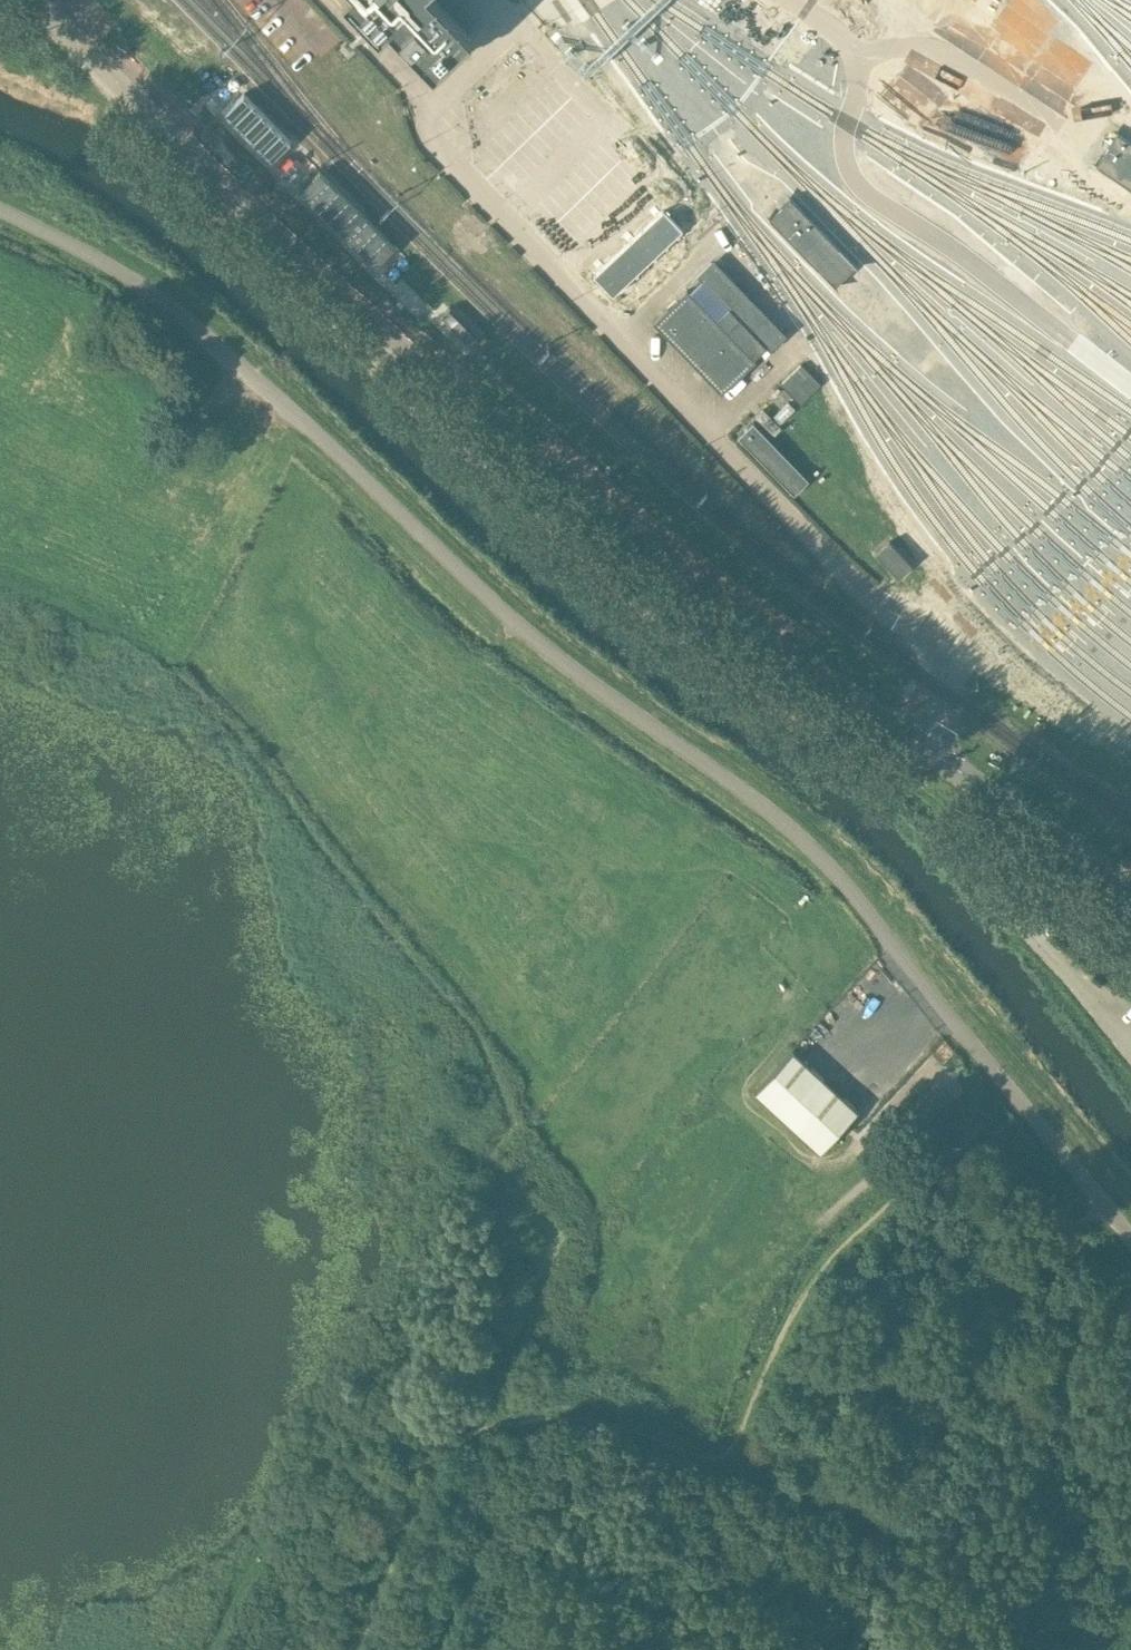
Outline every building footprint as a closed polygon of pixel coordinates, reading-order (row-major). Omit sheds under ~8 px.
[(432,69),(468,34),(436,0),(347,0),(378,33),(388,23),(432,69)] [(1130,188),(1130,142),(1116,132),(1095,164),(1130,188)] [(613,295),(682,229),(663,209),(594,275),(613,295)] [(754,361),(751,358),(765,345),(770,350),(786,334),(713,259),(697,274),(728,307),(715,320),(686,290),(654,321),(722,392),(754,361)] [(819,385),(801,365),(781,383),(800,403),(819,385)] [(809,478),(753,421),(738,436),(794,493),(809,478)] [(876,553),(898,576),(911,564),(889,540),(876,553)] [(858,1109),(793,1048),(754,1091),(819,1151),(858,1109)]
